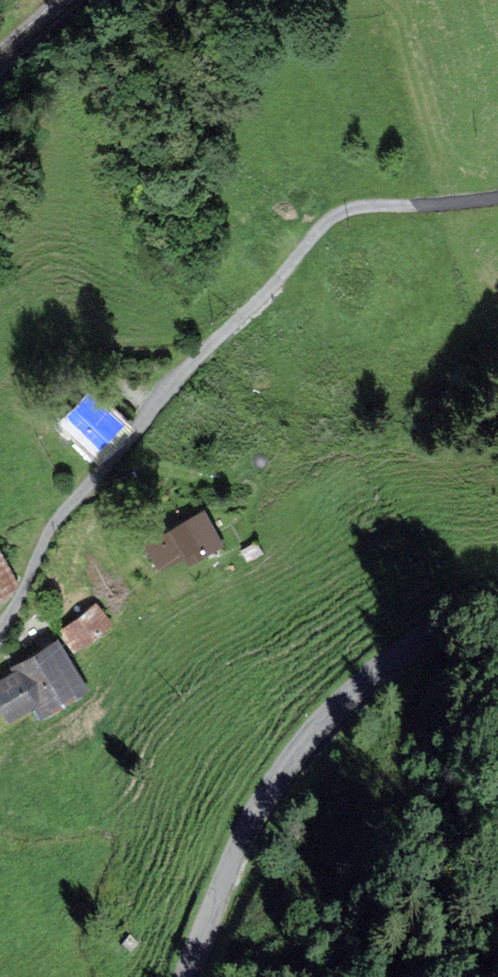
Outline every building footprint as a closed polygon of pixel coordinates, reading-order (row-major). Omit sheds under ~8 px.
[(121,429),(87,392),(64,414),(97,450),(121,429)] [(204,507),(146,539),(159,563),(217,531),(204,507)] [(17,580),(0,549),(0,590),(17,580)] [(108,614),(96,600),(65,626),(77,641),(108,614)] [(84,684),(56,633),(16,655),(44,706),(84,684)]
